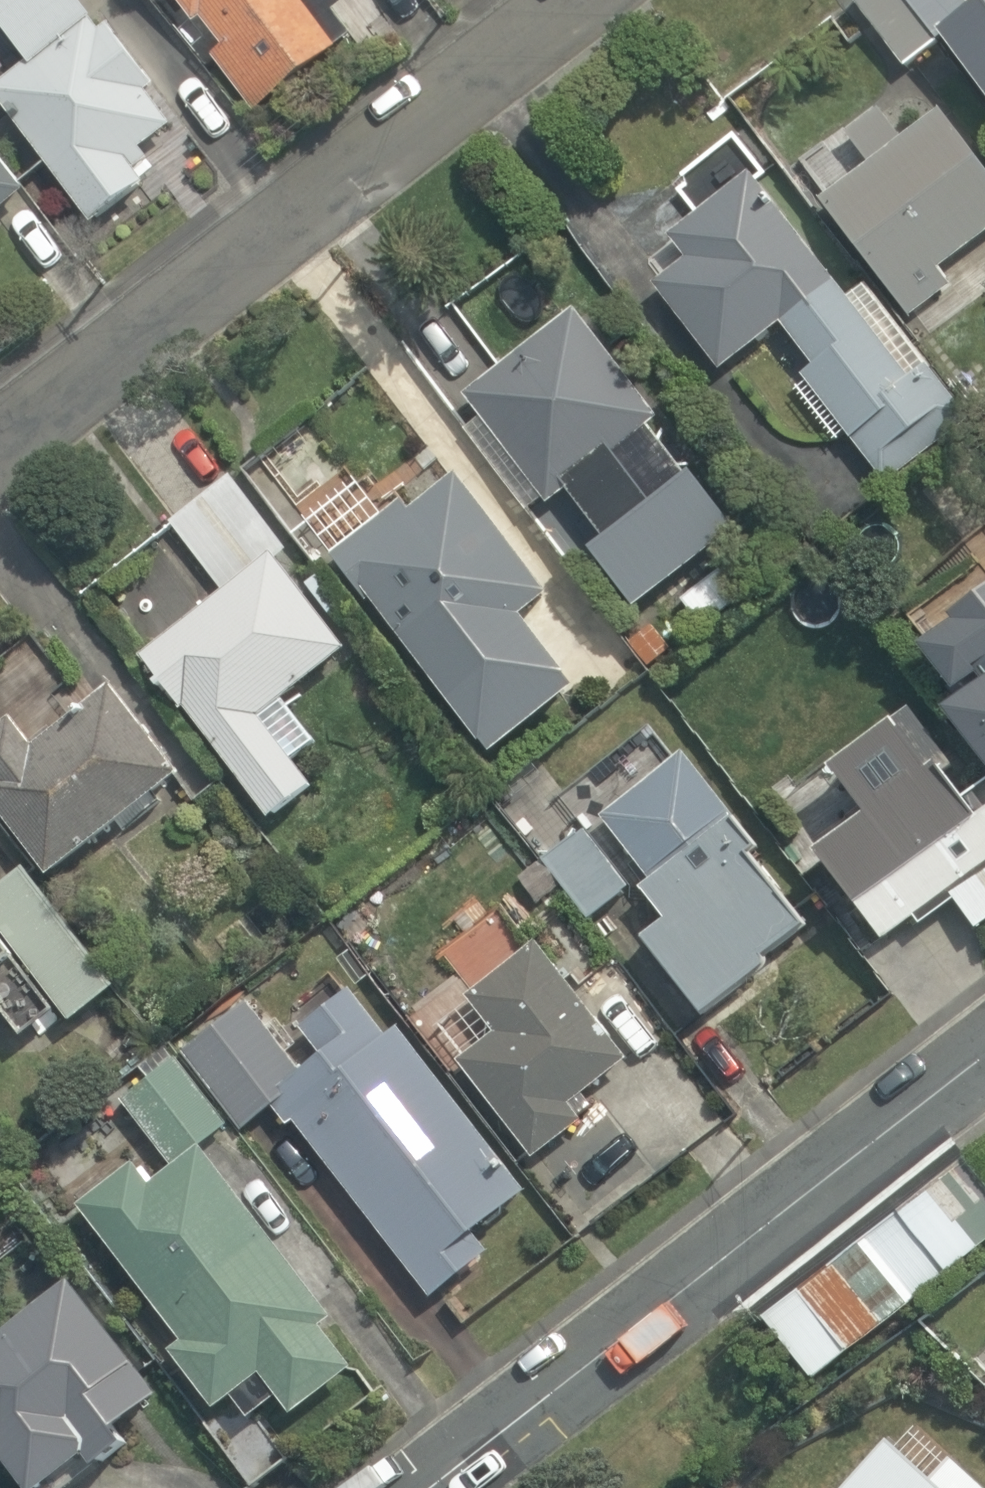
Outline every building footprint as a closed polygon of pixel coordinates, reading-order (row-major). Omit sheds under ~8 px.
[(0,89),(0,96),(91,229),(159,183),(145,163),(178,140),(153,104),(167,94),(121,26),(107,35),(83,0),(0,0),(0,23),(31,68),(0,89)] [(248,109),(343,48),(312,0),(178,0),(248,109)] [(856,8),(903,76),(942,49),(908,0),(868,0),(856,8)] [(949,53),(984,101),(984,26),(949,53)] [(829,204),(910,322),(984,270),(984,159),(951,110),(906,141),(889,117),(848,145),(869,176),(829,204)] [(33,200),(0,153),(0,224),(33,200)] [(853,297),(770,182),(663,260),(676,278),(658,290),(722,377),(783,333),(812,372),(793,386),(863,482),(961,410),(869,285),(853,297)] [(582,329),(470,410),(550,519),(570,504),(604,551),(591,560),(637,624),(741,548),(582,329)] [(320,578),(341,562),(492,764),(584,696),(528,622),(551,604),(456,476),(389,526),(314,426),(245,478),(320,578)] [(219,603),(147,656),(277,836),(321,804),(296,769),(324,749),(294,709),(356,664),(284,565),(294,558),(238,480),(168,532),(219,603)] [(906,622),(967,708),(951,720),(984,768),(984,566),(906,622)] [(0,741),(0,815),(55,892),(189,796),(117,693),(38,749),(22,726),(0,741)] [(827,865),(888,952),(953,907),(974,936),(984,928),(984,788),(971,797),(954,772),(938,784),(907,740),(850,779),(883,826),(827,865)] [(815,930),(691,755),(603,817),(656,891),(645,899),(667,930),(648,943),(707,1026),(778,976),(769,962),(815,930)] [(492,807),(446,842),(496,907),(541,872),(492,807)] [(591,827),(541,863),(587,925),(636,889),(591,827)] [(8,1027),(25,1049),(65,1018),(77,1033),(120,1000),(19,868),(0,882),(0,1033),(8,1027)] [(500,1044),(464,1071),(530,1161),(577,1126),(562,1106),(619,1062),(536,951),(468,1001),(500,1044)] [(318,1062),(306,1070),(258,1002),(179,1058),(234,1137),(278,1105),(425,1313),(526,1242),(507,1215),(527,1201),(366,973),(292,1025),(318,1062)] [(370,1379),(211,1153),(234,1137),(179,1058),(121,1100),(165,1163),(88,1217),(186,1356),(176,1364),(216,1421),(234,1408),(251,1432),(284,1409),(298,1430),(370,1379)] [(960,1155),(769,1322),(828,1390),(984,1253),(984,1246),(968,1226),(984,1211),(984,1183),(960,1155)] [(0,1356),(0,1474),(11,1466),(26,1487),(77,1487),(105,1468),(89,1445),(160,1396),(86,1290),(59,1309),(36,1275),(1,1299),(28,1337),(0,1356)] [(959,1462),(936,1487),(901,1455),(871,1487),(984,1487),(984,1486),(959,1462)]
